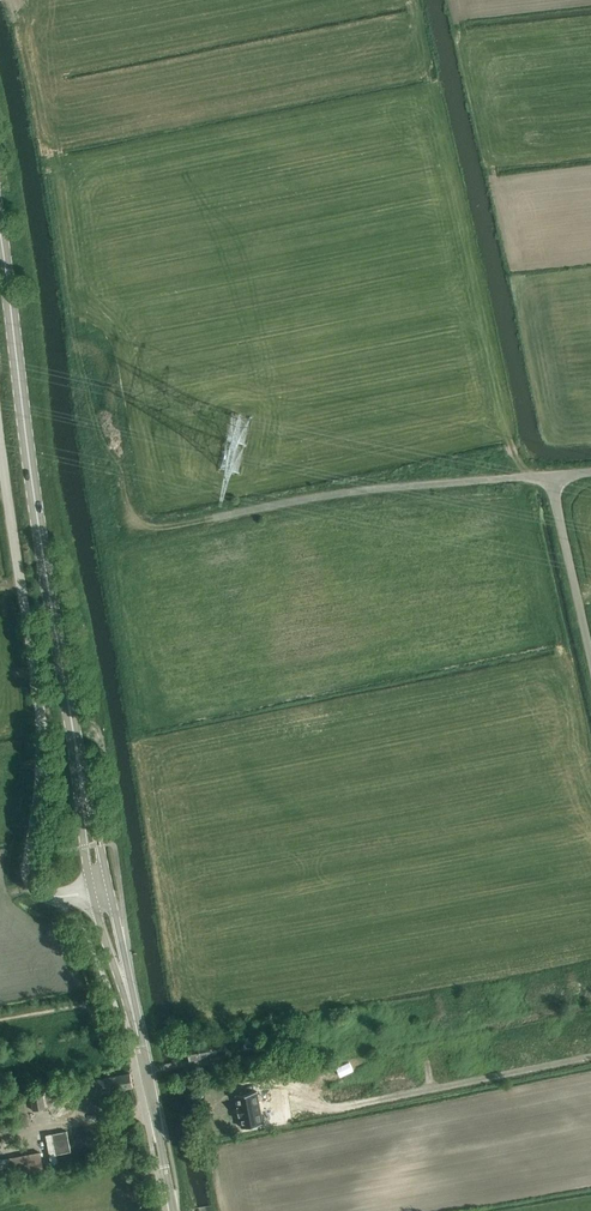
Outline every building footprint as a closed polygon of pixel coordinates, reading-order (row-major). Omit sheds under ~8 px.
[(66,1087),(30,1093),(34,1111),(53,1108),(51,1096),(67,1093),(66,1087)] [(256,1093),(235,1097),(241,1129),(262,1125),(256,1093)] [(67,1132),(46,1136),(51,1165),(59,1163),(57,1154),(71,1152),(67,1132)] [(46,1171),(43,1153),(0,1161),(0,1179),(46,1171)]
